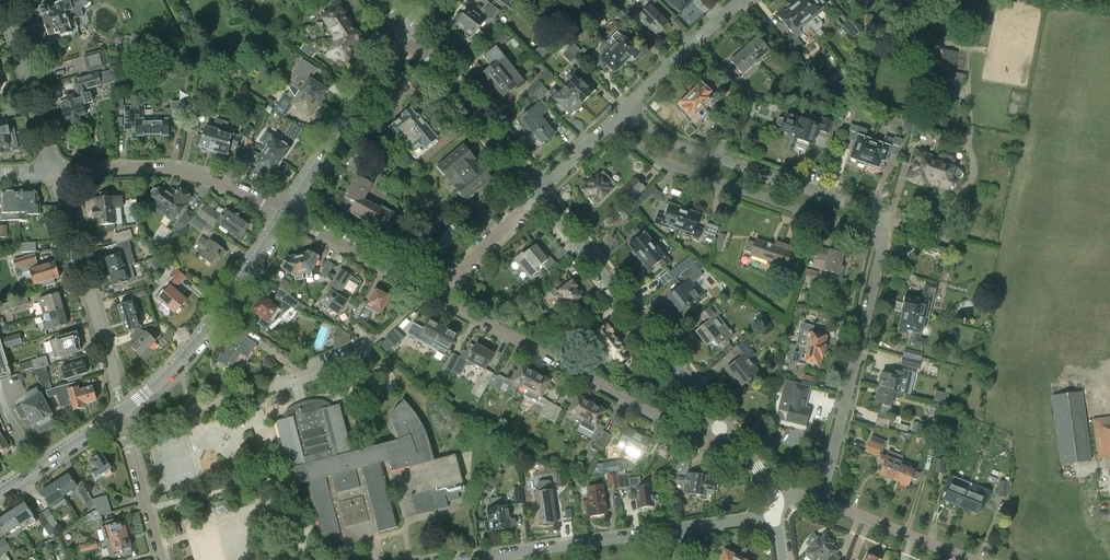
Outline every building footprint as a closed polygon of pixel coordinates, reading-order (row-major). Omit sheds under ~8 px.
[(39,10),(41,16),(42,16),(45,26),(44,27),(47,37),(55,35),(55,36),(60,35),(61,37),(72,34),(71,30),(76,29),(74,20),(84,16),(82,8),(87,7),(85,0),(69,0),(69,2),(61,4),(61,3),(54,5),(55,9),(48,11),(47,7),(39,10)] [(497,2),(508,10),(512,3),(508,0),(498,0),(497,2)] [(667,24),(651,7),(657,1),(656,0),(638,0),(641,4),(633,12),(656,35),(658,33),(659,33),(663,29),(662,29),(667,24)] [(671,7),(673,5),(680,12),(684,7),(686,9),(692,2),(691,1),(692,0),(664,0),(671,7)] [(793,7),(811,27),(814,30),(814,29),(821,36),(825,32),(820,28),(823,25),(823,23),(816,16),(824,9),(823,7),(825,5),(821,0),(818,0),(816,2),(815,0),(801,0),(793,7)] [(465,35),(469,38),(472,37),(473,36),(474,36),(485,22),(487,23),(490,18),(493,20),(500,12),(488,3),(482,11),(477,7),(473,12),(468,8),(462,15),(461,14),(457,14),(454,18),(456,21),(457,22),(456,23),(466,30),(466,31),(465,35)] [(811,27),(793,7),(792,7),(790,5),(788,4),(783,8),(783,10),(776,16),(792,32),(782,41),(794,55),(804,46),(798,39),(811,27)] [(329,29),(332,28),(347,28),(351,26),(344,16),(344,14),(342,11),(341,11),(339,8),(331,14),(330,12),(321,18),(329,29)] [(617,15),(622,21),(626,17),(620,11),(617,15)] [(842,26),(853,38),(859,32),(848,20),(842,26)] [(917,23),(907,29),(912,37),(922,31),(917,23)] [(347,28),(332,28),(333,35),(334,35),(335,43),(350,43),(354,45),(356,41),(358,41),(359,41),(359,40),(360,39),(361,38),(361,37),(361,36),(360,35),(359,34),(358,33),(357,33),(356,33),(351,26),(347,28)] [(267,29),(262,35),(270,40),(274,35),(267,29)] [(503,32),(491,41),(496,48),(508,38),(507,37),(510,35),(506,31),(503,33),(503,32)] [(616,33),(606,42),(611,47),(625,62),(626,61),(629,62),(633,58),(633,59),(638,53),(634,49),(622,36),(621,37),(616,33)] [(557,41),(560,44),(574,58),(579,52),(570,44),(569,45),(561,37),(557,41)] [(757,38),(744,49),(755,62),(769,51),(757,38)] [(350,43),(335,43),(334,43),(327,56),(336,60),(337,58),(345,62),(346,60),(348,59),(350,57),(349,55),(354,45),(350,43)] [(304,44),(300,49),(310,57),(314,51),(304,44)] [(574,58),(560,44),(556,48),(562,54),(561,56),(569,63),(574,58)] [(625,62),(611,47),(609,49),(605,44),(599,50),(603,55),(597,61),(604,69),(607,66),(614,72),(615,71),(617,71),(620,68),(620,66),(625,62)] [(484,73),(494,85),(514,69),(496,48),(495,47),(483,57),(491,67),(484,73)] [(755,62),(744,49),(730,61),(742,75),(751,66),(753,67),(756,64),(755,62)] [(944,50),(937,82),(939,82),(938,88),(949,90),(950,84),(952,84),(958,53),(944,50)] [(83,57),(88,74),(105,69),(101,52),(83,57)] [(781,62),(792,74),(799,67),(789,55),(781,62)] [(514,69),(494,85),(503,97),(515,87),(517,90),(525,84),(514,69)] [(83,106),(93,102),(90,93),(86,94),(85,90),(116,81),(113,70),(99,74),(98,72),(75,79),(80,97),(74,98),(73,96),(65,98),(67,103),(60,105),(65,121),(71,119),(72,124),(80,122),(79,117),(85,115),(83,106)] [(537,81),(527,91),(532,97),(543,87),(542,87),(553,76),(546,70),(536,80),(537,81)] [(571,83),(565,89),(582,104),(591,95),(595,91),(590,86),(589,86),(588,87),(572,72),(566,78),(571,83)] [(956,73),(953,84),(961,85),(963,74),(956,73)] [(306,85),(301,92),(318,103),(319,102),(321,102),(324,98),(323,96),(327,91),(318,85),(311,80),(309,80),(305,76),(301,81),(306,85)] [(730,83),(738,93),(745,88),(736,77),(730,83)] [(694,88),(688,93),(705,110),(711,104),(713,106),(718,101),(713,97),(713,96),(706,88),(701,83),(697,88),(695,89),(694,88)] [(722,89),(731,100),(737,95),(728,84),(722,89)] [(284,95),(274,110),(285,117),(289,111),(293,105),(309,116),(313,111),(315,111),(319,107),(317,105),(318,103),(301,92),(292,85),(290,88),(289,95),(288,94),(284,95)] [(536,97),(539,100),(547,92),(543,89),(536,97)] [(582,104),(565,89),(559,95),(554,89),(549,94),(558,103),(557,103),(565,111),(565,110),(570,115),(575,110),(576,111),(579,111),(581,108),(582,105),(582,104)] [(683,101),(678,106),(699,127),(702,124),(700,122),(709,114),(705,110),(688,93),(683,98),(684,100),(683,101)] [(432,98),(443,111),(446,108),(435,95),(432,98)] [(269,99),(266,104),(271,107),(274,102),(269,99)] [(193,101),(189,120),(196,121),(198,112),(197,112),(199,102),(193,101)] [(404,117),(390,129),(397,137),(396,141),(400,146),(405,147),(415,159),(426,151),(424,149),(431,143),(432,144),(437,139),(443,133),(445,136),(451,131),(439,116),(433,121),(425,111),(431,107),(426,101),(412,112),(410,110),(402,116),(404,117)] [(171,102),(171,110),(171,121),(171,122),(185,122),(185,102),(171,102)] [(516,122),(528,137),(533,133),(542,144),(554,134),(541,117),(546,113),(538,104),(516,122)] [(136,136),(152,136),(151,110),(146,110),(146,106),(125,105),(124,131),(136,131),(136,136)] [(151,110),(152,136),(168,136),(168,121),(171,121),(171,116),(171,110),(164,110),(164,112),(154,112),(153,110),(151,110)] [(913,121),(909,134),(915,137),(918,129),(932,134),(937,118),(923,113),(920,123),(913,121)] [(794,139),(811,145),(813,139),(817,128),(820,129),(820,131),(828,134),(832,121),(821,117),(819,121),(813,118),(811,123),(801,120),(800,122),(795,120),(796,118),(788,115),(787,118),(785,117),(784,119),(780,119),(777,121),(776,123),(778,126),(781,128),(780,131),(795,136),(794,139)] [(907,116),(904,124),(911,126),(914,119),(907,116)] [(0,123),(0,136),(10,134),(10,135),(15,134),(12,120),(0,123)] [(207,149),(213,151),(222,121),(216,120),(213,130),(205,127),(203,137),(197,136),(197,139),(195,145),(200,147),(201,147),(201,150),(205,151),(207,149)] [(222,121),(213,151),(219,153),(220,155),(224,156),(225,155),(226,155),(228,155),(230,147),(237,149),(240,138),(225,133),(228,123),(222,121)] [(714,127),(718,139),(727,141),(729,134),(718,123),(714,127)] [(852,125),(847,139),(856,142),(850,158),(857,161),(858,164),(865,166),(873,141),(864,138),(867,131),(852,125)] [(241,137),(246,139),(256,132),(254,130),(249,126),(242,134),(241,137)] [(266,132),(260,141),(268,146),(264,151),(280,162),(286,154),(284,153),(287,148),(287,146),(283,143),(281,144),(273,139),(274,137),(266,132)] [(0,136),(0,154),(2,154),(2,153),(18,150),(15,134),(10,135),(10,134),(0,136)] [(873,141),(865,166),(877,170),(881,161),(884,162),(887,153),(896,156),(902,140),(895,138),(894,140),(885,137),(883,145),(873,141)] [(463,147),(438,167),(466,201),(491,180),(480,167),(478,168),(472,161),(474,159),(463,147)] [(926,185),(927,183),(934,161),(934,160),(934,159),(933,157),(931,156),(927,154),(927,153),(920,150),(912,171),(909,170),(906,178),(926,185)] [(280,162),(264,151),(261,156),(254,151),(247,161),(254,166),(255,164),(263,169),(264,171),(268,174),(270,174),(273,169),(275,170),(280,162)] [(934,161),(927,183),(948,190),(949,187),(951,188),(954,187),(956,178),(961,177),(962,173),(959,170),(951,167),(954,161),(951,157),(944,154),(940,156),(938,162),(934,161)] [(583,191),(589,197),(587,199),(594,205),(595,203),(596,204),(611,189),(611,188),(615,185),(603,172),(599,176),(598,175),(593,180),(591,178),(586,183),(588,185),(583,191)] [(344,197),(350,201),(352,206),(348,213),(370,225),(374,227),(376,225),(386,230),(395,214),(380,206),(379,208),(364,200),(372,184),(356,175),(344,197)] [(635,179),(622,192),(631,202),(645,188),(635,179)] [(187,196),(188,193),(183,190),(181,191),(179,189),(177,192),(176,191),(175,193),(172,191),(172,192),(170,195),(160,189),(159,190),(156,189),(153,189),(150,193),(151,196),(153,198),(152,200),(160,205),(157,210),(165,215),(166,215),(173,220),(182,208),(183,209),(185,206),(184,205),(190,197),(187,196)] [(34,191),(18,192),(19,221),(26,221),(26,215),(40,215),(40,204),(38,204),(37,194),(34,191)] [(19,221),(18,192),(1,192),(1,205),(2,221),(19,221)] [(642,194),(630,204),(635,210),(647,199),(642,194)] [(96,200),(88,201),(89,212),(93,211),(94,218),(98,218),(99,226),(107,225),(107,230),(115,229),(115,224),(116,224),(114,209),(122,208),(121,197),(113,198),(112,197),(96,199),(96,200)] [(635,210),(630,204),(622,212),(627,217),(635,210)] [(669,226),(677,229),(684,209),(677,206),(676,207),(668,205),(664,216),(658,214),(654,223),(669,228),(669,226)] [(219,207),(215,212),(245,231),(249,225),(247,224),(248,222),(229,209),(228,211),(225,208),(223,211),(219,207)] [(684,209),(677,229),(685,231),(685,234),(699,238),(702,229),(695,227),(699,216),(692,213),(692,211),(684,209)] [(195,216),(187,210),(177,224),(180,226),(195,216)] [(215,212),(207,224),(212,227),(213,226),(216,228),(218,224),(237,238),(238,237),(241,238),(245,231),(215,212)] [(473,216),(456,230),(461,236),(481,219),(473,216)] [(202,232),(207,224),(198,218),(192,226),(202,232)] [(703,234),(715,239),(719,227),(707,222),(703,234)] [(632,253),(637,259),(654,245),(648,239),(650,237),(641,226),(633,232),(638,238),(628,245),(633,252),(632,253)] [(115,235),(117,244),(132,240),(130,231),(115,235)] [(720,233),(714,250),(719,252),(725,235),(720,233)] [(206,246),(199,257),(211,265),(217,256),(219,256),(222,259),(227,252),(210,241),(209,241),(203,236),(199,242),(206,246)] [(748,241),(745,250),(752,252),(751,255),(786,268),(793,248),(780,244),(779,247),(756,239),(755,243),(748,241)] [(118,245),(119,250),(131,247),(129,242),(118,245)] [(20,244),(20,253),(35,252),(34,243),(20,244)] [(654,245),(637,259),(642,266),(644,264),(649,271),(658,263),(663,269),(671,263),(661,251),(659,252),(654,245)] [(522,254),(515,259),(530,278),(537,272),(535,271),(547,261),(535,246),(523,255),(522,254)] [(824,271),(831,273),(829,283),(840,286),(844,267),(841,266),(844,254),(835,252),(835,248),(830,247),(830,251),(829,250),(828,253),(825,252),(825,250),(819,248),(817,260),(826,262),(824,271)] [(306,254),(298,256),(304,279),(312,277),(311,273),(319,258),(307,251),(306,254)] [(105,259),(109,273),(126,268),(121,254),(105,259)] [(36,262),(37,262),(35,255),(13,261),(15,268),(21,267),(23,273),(29,271),(33,286),(42,283),(43,287),(55,284),(53,280),(60,278),(55,262),(38,267),(36,262)] [(147,260),(151,265),(160,257),(159,256),(147,260)] [(151,265),(158,272),(168,262),(161,256),(160,257),(151,265)] [(304,279),(298,256),(290,258),(287,256),(280,267),(294,277),(295,281),(304,279)] [(319,275),(326,279),(333,265),(326,261),(319,275)] [(686,283),(667,297),(680,313),(700,296),(690,283),(702,274),(699,271),(704,267),(696,261),(687,268),(679,274),(686,283)] [(683,263),(669,274),(673,279),(674,278),(679,274),(687,268),(683,263)] [(126,268),(109,273),(113,286),(130,281),(126,268)] [(804,276),(816,279),(818,271),(805,268),(804,276)] [(175,279),(175,280),(158,299),(165,305),(175,314),(187,301),(175,290),(186,277),(176,269),(171,275),(175,279)] [(322,305),(324,306),(322,307),(328,311),(330,309),(338,315),(346,302),(338,297),(351,277),(341,270),(327,290),(330,292),(322,305)] [(666,272),(658,279),(664,286),(672,280),(666,272)] [(553,296),(560,305),(565,301),(573,311),(580,305),(578,302),(583,298),(581,296),(582,294),(580,291),(578,292),(576,289),(578,287),(571,280),(557,291),(558,292),(553,296)] [(904,296),(901,312),(903,313),(924,318),(927,319),(930,308),(927,307),(929,297),(933,298),(936,286),(925,283),(921,300),(904,296)] [(132,292),(135,298),(145,295),(143,288),(132,292)] [(353,318),(358,321),(365,309),(379,316),(381,312),(390,296),(376,288),(367,304),(361,301),(353,318)] [(260,296),(251,310),(261,317),(257,324),(269,331),(294,310),(301,314),(305,307),(280,290),(275,297),(271,303),(260,296)] [(43,315),(45,315),(63,309),(63,308),(63,306),(62,302),(61,302),(58,294),(39,300),(43,315)] [(29,304),(27,298),(0,305),(0,312),(29,304)] [(127,333),(132,331),(140,328),(132,303),(119,306),(121,313),(127,333)] [(695,332),(706,346),(713,341),(719,348),(734,336),(717,315),(722,311),(715,303),(702,313),(709,322),(695,332)] [(63,309),(45,315),(47,323),(43,325),(45,332),(54,329),(68,325),(63,309)] [(763,324),(773,316),(762,309),(756,314),(763,324)] [(924,318),(903,313),(898,332),(906,334),(907,331),(915,333),(912,344),(923,346),(926,334),(921,333),(924,318)] [(819,324),(827,326),(830,316),(821,314),(819,324)] [(580,330),(585,335),(600,322),(596,317),(580,330)] [(775,317),(770,322),(775,328),(780,323),(775,317)] [(557,330),(565,340),(580,329),(571,319),(557,330)] [(420,336),(434,344),(443,327),(429,320),(424,329),(419,327),(416,333),(420,336)] [(591,339),(597,345),(600,342),(605,348),(602,350),(607,357),(610,354),(614,360),(616,359),(620,364),(620,363),(621,364),(624,365),(628,362),(628,359),(627,358),(627,357),(623,352),(625,351),(620,345),(620,344),(616,340),(611,334),(613,332),(606,324),(592,335),(593,337),(591,339)] [(802,328),(800,339),(802,339),(801,346),(826,352),(827,347),(825,345),(826,343),(825,342),(826,337),(812,333),(814,327),(806,325),(805,329),(802,328)] [(332,338),(334,350),(349,344),(351,336),(336,327),(332,338)] [(443,327),(434,344),(443,349),(441,353),(449,357),(452,352),(449,350),(457,335),(443,327)] [(140,328),(132,331),(134,332),(130,336),(132,338),(135,342),(131,347),(145,361),(154,351),(150,347),(155,342),(145,332),(145,333),(140,329),(140,328)] [(237,331),(217,361),(225,367),(228,363),(232,366),(241,354),(247,358),(257,345),(247,338),(250,333),(241,328),(238,332),(237,331)] [(385,338),(394,348),(404,338),(395,329),(385,338)] [(78,344),(79,343),(76,333),(51,341),(56,359),(80,352),(78,344)] [(3,339),(5,348),(22,344),(19,334),(3,339)] [(11,375),(0,338),(0,378),(11,375)] [(459,357),(452,372),(460,376),(465,367),(476,365),(485,370),(493,354),(476,345),(475,347),(469,344),(465,352),(463,351),(459,357)] [(737,361),(726,370),(733,380),(735,377),(742,386),(748,381),(748,382),(750,380),(750,379),(758,373),(754,367),(748,360),(754,356),(743,344),(731,354),(737,361)] [(794,353),(792,362),(805,365),(806,363),(819,366),(821,360),(822,360),(822,358),(825,357),(826,352),(801,346),(799,354),(794,353)] [(903,350),(902,357),(921,361),(922,354),(903,350)] [(446,369),(452,372),(459,357),(454,354),(446,369)] [(45,357),(18,365),(21,372),(33,368),(33,370),(46,366),(48,366),(45,357)] [(268,357),(262,362),(268,370),(274,365),(268,357)] [(921,361),(902,357),(900,365),(919,369),(921,361)] [(62,368),(65,380),(87,373),(87,372),(92,371),(89,361),(84,363),(83,362),(71,365),(62,368)] [(518,386),(527,391),(536,373),(521,365),(512,383),(505,379),(506,379),(499,375),(498,376),(493,374),(488,384),(492,386),(499,390),(503,383),(508,386),(506,390),(514,394),(518,386)] [(46,366),(33,370),(44,392),(53,389),(46,366)] [(480,399),(488,384),(493,374),(487,371),(474,396),(480,399)] [(881,374),(878,388),(893,392),(897,393),(901,378),(900,378),(901,373),(894,371),(893,376),(881,374)] [(539,414),(547,419),(554,405),(547,401),(541,397),(550,381),(536,373),(527,391),(524,396),(543,407),(539,414)] [(801,382),(812,385),(814,377),(803,375),(801,382)] [(52,390),(44,392),(48,399),(57,396),(61,409),(72,405),(74,411),(84,408),(83,405),(96,401),(92,387),(79,390),(76,382),(52,390)] [(790,406),(786,421),(806,426),(810,409),(802,407),(807,387),(785,382),(780,404),(790,406)] [(364,389),(362,390),(365,394),(366,393),(368,392),(369,390),(372,389),(374,388),(371,384),(370,385),(369,386),(367,388),(365,389),(364,389)] [(893,392),(878,388),(874,403),(890,406),(893,392)] [(16,409),(23,421),(29,418),(31,421),(33,426),(34,425),(39,435),(56,425),(51,416),(52,416),(49,410),(43,400),(37,389),(26,395),(30,402),(16,409)] [(939,391),(937,400),(950,402),(951,393),(939,391)] [(1052,396),(1061,464),(1091,460),(1082,392),(1052,396)] [(567,413),(582,421),(591,404),(577,396),(567,413)] [(378,450),(376,450),(380,462),(388,460),(391,472),(409,468),(416,494),(411,495),(416,516),(448,508),(447,502),(459,499),(458,493),(465,491),(455,455),(434,461),(429,444),(425,433),(424,429),(418,418),(409,406),(402,399),(402,400),(403,402),(393,412),(391,414),(390,416),(389,419),(389,423),(389,426),(390,429),(394,436),(399,442),(397,443),(398,444),(378,450)] [(306,481),(324,547),(349,540),(349,543),(354,542),(354,539),(397,528),(380,462),(376,450),(355,456),(355,454),(353,454),(352,454),(339,405),(331,407),(330,406),(328,403),(326,402),(322,401),(320,401),(292,408),(289,409),(288,410),(286,411),(285,413),(284,416),(284,418),(284,419),(275,422),(276,422),(276,423),(289,470),(288,471),(288,472),(295,470),(297,470),(298,470),(300,472),(299,472),(301,477),(305,476),(306,478),(307,481),(306,481)] [(591,404),(582,421),(579,426),(593,433),(596,428),(596,429),(606,411),(591,404)] [(554,405),(547,419),(555,423),(562,409),(554,405)] [(876,427),(886,429),(889,430),(891,420),(888,420),(889,415),(877,412),(874,426),(876,427)] [(1098,459),(1109,458),(1109,417),(1092,420),(1098,459)] [(896,424),(895,430),(906,433),(908,427),(896,424)] [(926,426),(924,432),(935,435),(936,428),(926,426)] [(626,427),(617,445),(625,450),(624,452),(641,461),(651,441),(626,427)] [(594,444),(591,449),(598,453),(601,448),(603,449),(610,436),(603,432),(595,445),(594,444)] [(2,451),(3,453),(8,450),(7,449),(8,448),(1,436),(0,434),(0,453),(2,451)] [(871,436),(865,452),(876,457),(879,451),(882,452),(886,442),(871,436)] [(931,439),(929,451),(937,453),(939,441),(931,439)] [(882,457),(879,464),(883,466),(880,475),(893,481),(900,463),(901,462),(902,458),(889,453),(886,458),(882,457)] [(101,454),(89,462),(94,469),(92,471),(97,478),(103,474),(105,475),(110,472),(110,469),(111,469),(104,459),(106,458),(104,454),(102,455),(101,454)] [(708,477),(688,473),(690,461),(682,457),(677,467),(672,482),(685,485),(684,494),(705,497),(706,494),(713,495),(714,492),(717,491),(718,486),(715,484),(716,481),(708,480),(708,477)] [(934,473),(943,473),(944,460),(935,459),(934,473)] [(595,465),(590,474),(622,470),(627,469),(626,462),(621,462),(621,461),(595,465)] [(900,463),(893,481),(907,486),(911,478),(917,480),(920,474),(906,468),(907,465),(901,462),(900,463)] [(489,484),(496,487),(502,475),(495,472),(489,484)] [(628,475),(616,472),(618,489),(630,487),(628,475)] [(556,474),(558,487),(565,486),(563,473),(556,474)] [(609,474),(610,486),(617,485),(615,474),(609,474)] [(68,475),(55,484),(63,497),(77,488),(68,475)] [(947,488),(942,501),(960,507),(966,491),(969,483),(947,475),(943,487),(947,488)] [(540,502),(542,523),(557,522),(554,500),(553,500),(550,483),(548,481),(540,482),(538,485),(540,502)] [(999,497),(1006,497),(1007,482),(1000,481),(999,497)] [(485,482),(482,489),(491,493),(494,487),(485,482)] [(63,497),(55,484),(41,494),(51,510),(65,501),(63,497)] [(78,490),(93,512),(97,509),(93,501),(83,486),(78,490)] [(585,502),(587,517),(606,515),(602,486),(587,488),(589,501),(585,502)] [(514,488),(516,505),(523,504),(521,487),(514,488)] [(652,508),(652,507),(654,507),(654,505),(659,504),(658,496),(652,497),(651,487),(634,489),(635,496),(636,495),(638,509),(646,508),(646,509),(647,509),(651,509),(652,508)] [(966,491),(960,507),(977,514),(982,501),(986,502),(990,491),(984,489),(982,488),(979,496),(966,491)] [(268,493),(269,500),(278,497),(276,491),(268,493)] [(165,495),(156,498),(157,503),(167,501),(165,495)] [(613,508),(621,507),(619,496),(612,497),(613,508)] [(93,501),(97,509),(101,517),(111,514),(107,497),(93,501)] [(502,497),(496,498),(497,503),(495,503),(496,515),(499,515),(501,529),(502,529),(504,530),(508,530),(509,528),(511,528),(511,527),(515,526),(516,524),(515,520),(514,519),(510,520),(509,514),(508,506),(503,506),(502,497)] [(497,503),(496,498),(490,499),(491,508),(487,509),(489,521),(485,522),(486,532),(501,529),(499,515),(496,515),(495,503),(497,503)] [(228,499),(217,501),(220,513),(231,510),(228,499)] [(10,513),(19,525),(22,531),(36,522),(24,504),(10,513)] [(97,509),(93,512),(83,517),(86,528),(103,524),(101,517),(97,509)] [(48,510),(42,514),(49,524),(54,520),(48,510)] [(10,513),(0,520),(0,527),(5,535),(19,525),(10,513)] [(49,524),(42,514),(37,517),(44,527),(49,524)] [(101,529),(104,542),(127,536),(123,524),(119,525),(118,520),(105,523),(106,528),(101,529)] [(172,525),(175,536),(180,535),(177,524),(172,525)] [(127,536),(104,542),(108,558),(114,556),(114,557),(121,555),(122,559),(131,556),(130,549),(127,536)] [(812,548),(807,553),(808,554),(806,556),(811,559),(814,559),(815,559),(817,559),(818,559),(829,559),(830,559),(829,558),(833,554),(834,555),(838,551),(832,544),(832,543),(825,536),(819,541),(818,539),(811,546),(812,548)] [(0,540),(0,545),(5,553),(10,549),(3,538),(0,540)] [(738,558),(737,557),(737,556),(733,554),(731,555),(725,552),(720,559),(737,559),(738,558)]
